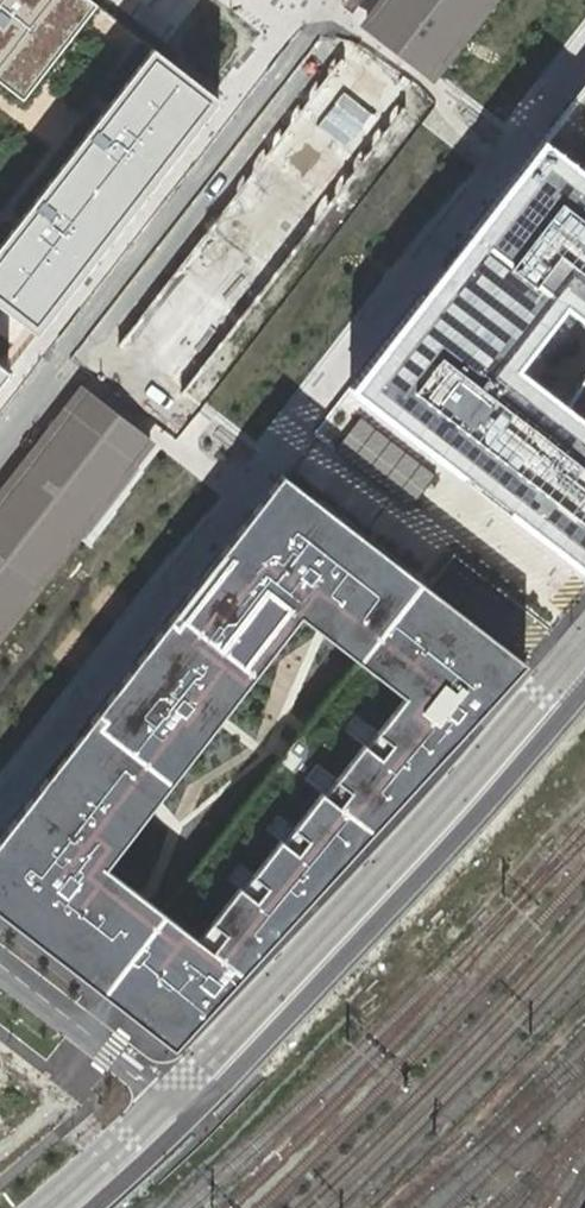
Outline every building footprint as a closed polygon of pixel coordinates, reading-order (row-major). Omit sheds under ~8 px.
[(91,0),(0,0),(0,88),(17,102),(96,3),(91,0)] [(362,24),(434,81),(440,75),(499,0),(381,0),(362,24)] [(147,44),(0,237),(0,299),(39,329),(217,97),(147,44)] [(188,398),(410,112),(338,57),(117,343),(188,398)] [(542,139),(348,387),(584,569),(584,84),(542,139)] [(76,386),(0,486),(0,631),(72,536),(146,439),(76,386)] [(282,473),(0,833),(0,911),(174,1046),(527,665),(282,473)]
